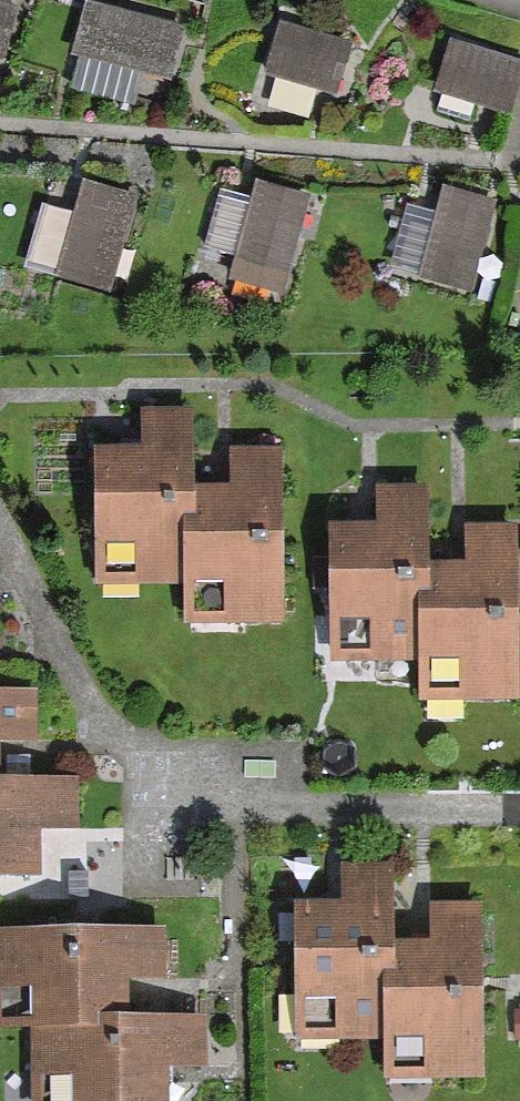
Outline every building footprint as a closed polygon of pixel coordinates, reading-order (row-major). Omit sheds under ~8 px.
[(0,5),(0,65),(3,66),(20,11),(0,5)] [(188,32),(92,6),(77,59),(173,86),(188,32)] [(356,47),(282,24),(264,83),(338,105),(356,47)] [(458,45),(443,99),(511,118),(519,85),(519,62),(458,45)] [(143,198),(90,184),(63,281),(117,296),(143,198)] [(505,202),(452,188),(425,285),(478,299),(505,202)] [(316,203),(263,189),(236,286),(289,300),(316,203)] [(101,451),(104,577),(189,575),(187,515),(193,515),(192,488),(191,414),(148,415),(149,450),(101,451)] [(192,488),(193,515),(187,515),(189,575),(189,613),(277,612),(274,453),(235,453),(235,487),(192,488)] [(336,529),(339,650),(422,648),(421,596),(427,596),(426,566),(424,490),(381,491),(382,528),(336,529)] [(426,566),(427,596),(421,596),(422,648),(423,693),(514,690),(510,527),(473,528),(474,564),(426,566)] [(0,732),(28,732),(29,696),(0,695),(0,740),(0,732)] [(34,868),(36,817),(72,818),(74,778),(0,776),(0,867),(34,868)] [(299,910),(302,1034),(389,1032),(387,976),(394,975),(393,947),(391,870),(346,872),(347,908),(299,910)] [(393,947),(394,975),(387,976),(389,1032),(390,1071),(476,1068),(472,908),(439,909),(439,946),(393,947)] [(39,1024),(87,1024),(87,1012),(124,1013),(125,970),(157,971),(158,933),(0,932),(0,1023),(39,1024)] [(39,1024),(38,1100),(164,1100),(165,1058),(201,1058),(202,1013),(124,1013),(87,1012),(87,1024),(39,1024)]
